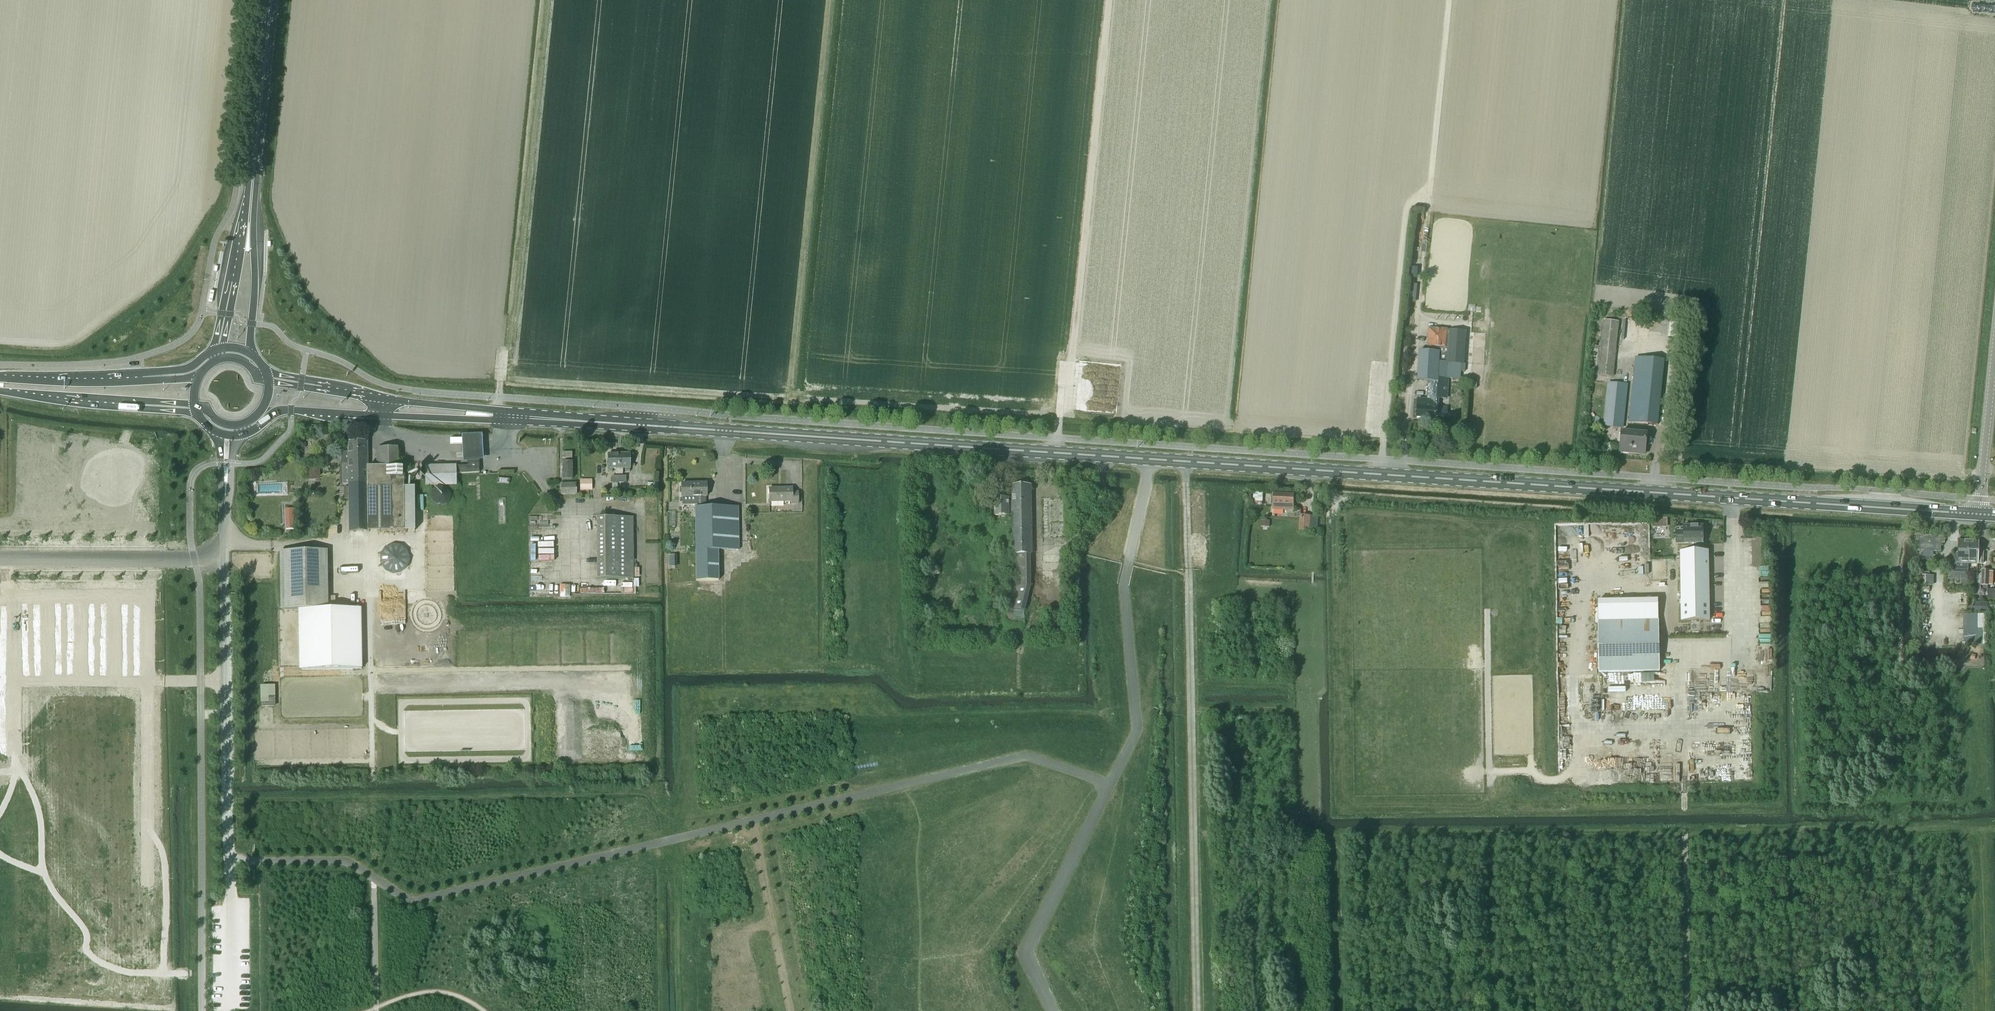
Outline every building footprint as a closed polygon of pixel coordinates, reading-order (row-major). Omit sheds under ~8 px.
[(1599,375),(1612,377),(1618,322),(1604,321),(1599,375)] [(1437,399),(1446,399),(1447,379),(1459,379),(1460,364),(1464,364),(1466,332),(1429,330),(1428,352),(1419,351),(1418,381),(1438,382),(1437,386),(1428,386),(1427,400),(1418,399),(1417,418),(1433,419),(1433,423),(1453,424),(1454,414),(1447,414),(1447,410),(1443,410),(1443,408),(1437,407),(1437,399)] [(1629,421),(1658,424),(1664,361),(1636,358),(1629,421)] [(1604,426),(1622,428),(1627,386),(1609,384),(1604,426)] [(1620,452),(1645,454),(1647,433),(1622,431),(1620,452)] [(481,435),(461,436),(462,462),(483,461),(481,435)] [(297,443),(297,446),(300,449),(304,449),(306,446),(306,443),(304,440),(300,440),(297,443)] [(348,453),(341,453),(342,464),(348,464),(348,484),(368,484),(368,468),(367,441),(348,442),(348,443),(346,443),(345,445),(345,448),(346,450),(348,449),(348,453)] [(348,484),(348,532),(415,530),(414,488),(403,487),(403,468),(400,467),(400,449),(376,449),(377,468),(368,468),(368,484),(348,484)] [(619,454),(608,454),(608,469),(608,472),(612,472),(612,469),(615,469),(615,474),(619,474),(622,474),(623,469),(626,469),(626,472),(630,472),(630,469),(629,454),(619,454)] [(467,466),(455,467),(456,474),(475,474),(479,474),(479,473),(478,461),(478,459),(477,459),(473,459),(469,459),(467,460),(467,462),(467,466)] [(563,479),(571,479),(572,463),(563,463),(563,479)] [(456,474),(455,467),(425,467),(426,486),(456,485),(456,474)] [(619,477),(611,477),(611,483),(611,489),(618,489),(618,483),(626,483),(626,477),(619,477)] [(580,491),(592,491),(592,480),(580,480),(580,491)] [(706,483),(681,484),(682,505),(695,505),(695,508),(696,580),(718,580),(717,550),(739,550),(738,507),(706,507),(705,496),(706,496),(706,483)] [(560,484),(561,494),(576,494),(576,484),(560,484)] [(1011,588),(1005,610),(1024,611),(1025,611),(1031,586),(1031,554),(1033,554),(1032,485),(1013,485),(1013,498),(1014,512),(1014,554),(1011,554),(1011,588)] [(431,499),(432,502),(434,505),(437,507),(441,507),(444,507),(447,505),(450,502),(451,498),(450,495),(449,492),(447,490),(444,488),(441,488),(437,488),(434,490),(432,492),(431,495),(431,499)] [(791,504),(798,504),(798,492),(792,492),(792,488),(769,488),(769,502),(791,502),(791,504)] [(1250,490),(1250,493),(1253,493),(1253,505),(1262,506),(1263,491),(1254,490),(1250,490)] [(1273,510),(1293,511),(1294,495),(1274,494),(1273,510)] [(1010,512),(1014,512),(1013,498),(996,498),(996,515),(1010,515),(1010,512)] [(1043,498),(1043,538),(1067,538),(1067,498),(1043,498)] [(292,509),(285,509),(286,530),(293,529),(293,516),(292,509)] [(315,511),(315,534),(324,534),(324,510),(315,511)] [(1298,532),(1310,532),(1310,529),(1317,529),(1318,516),(1299,515),(1298,532)] [(597,518),(597,579),(633,579),(633,518),(597,518)] [(1666,519),(1652,519),(1652,527),(1667,527),(1666,519)] [(1683,531),(1676,531),(1676,545),(1677,545),(1677,553),(1680,553),(1681,620),(1709,620),(1708,552),(1702,552),(1702,544),(1703,544),(1704,542),(1704,539),(1703,537),(1703,527),(1703,526),(1683,526),(1683,527),(1683,531)] [(1915,533),(1914,541),(1918,541),(1917,551),(1940,552),(1940,544),(1933,543),(1934,536),(1922,536),(1922,533),(1916,533),(1915,533)] [(1977,550),(1977,542),(1958,542),(1958,554),(1953,554),(1953,562),(1953,573),(1967,574),(1967,565),(1977,565),(1977,564),(1982,565),(1982,550),(1977,550)] [(281,551),(282,610),(297,610),(299,670),(360,670),(360,609),(328,610),(327,551),(281,551)] [(1987,590),(1987,599),(1994,599),(1994,590),(1987,590)] [(1987,603),(1974,603),(1974,612),(1986,612),(1986,611),(1987,606),(1987,603)] [(1974,642),(1985,642),(1986,615),(1975,615),(1974,642)] [(1598,622),(1599,673),(1659,672),(1659,622),(1598,622)]
